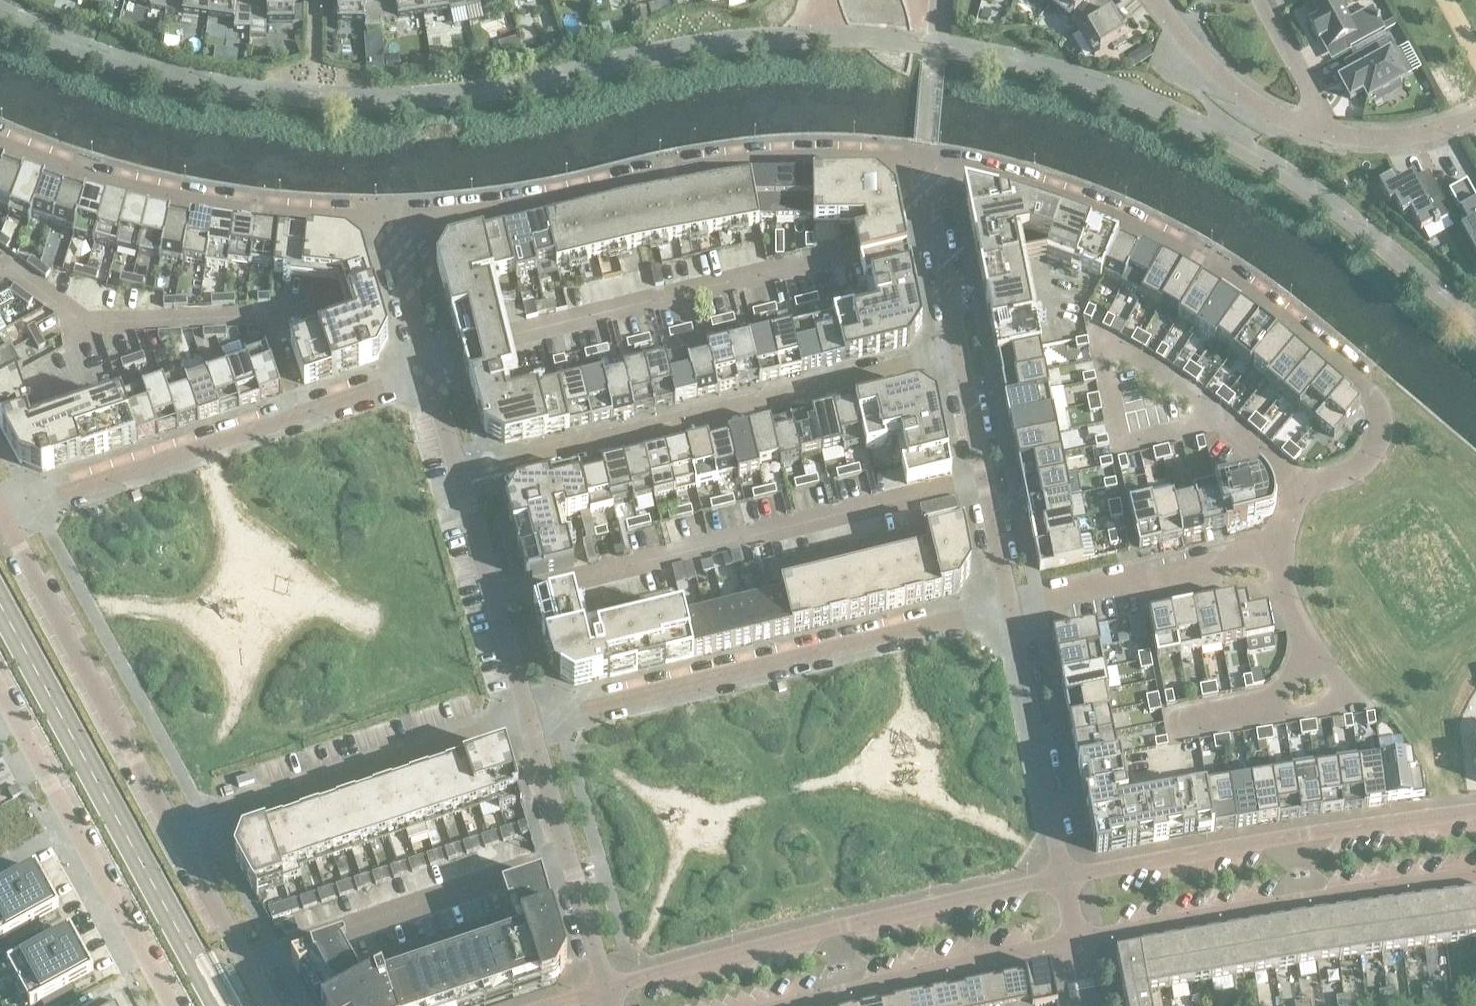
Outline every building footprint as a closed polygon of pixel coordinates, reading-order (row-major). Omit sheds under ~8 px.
[(151,7),(150,8),(166,12),(168,0),(127,0),(151,7)] [(166,12),(182,15),(182,13),(208,17),(211,0),(168,0),(166,12)] [(208,17),(235,20),(235,22),(251,23),(252,0),(211,0),(208,17)] [(251,23),(267,24),(267,22),(293,22),(293,24),(294,24),(304,24),(303,7),(294,7),(294,0),(252,0),(251,23)] [(380,0),(338,0),(338,21),(366,21),(366,23),(381,22),(380,0)] [(381,22),(397,20),(397,19),(424,15),(421,0),(380,0),(381,22)] [(464,0),(421,0),(424,15),(450,11),(450,12),(466,9),(464,0)] [(466,9),(481,6),(481,4),(494,0),(464,0),(466,9)] [(966,8),(979,10),(981,0),(967,0),(966,8)] [(1050,4),(1072,21),(1070,23),(1074,28),(1107,0),(1054,0),(1050,4)] [(1107,0),(1074,28),(1079,33),(1081,32),(1095,56),(1125,39),(1119,29),(1127,23),(1107,0)] [(1338,0),(1323,0),(1306,10),(1313,23),(1310,25),(1318,41),(1322,39),(1327,49),(1344,40),(1349,49),(1383,30),(1378,21),(1380,20),(1378,17),(1377,18),(1372,9),(1349,21),(1338,0)] [(647,9),(634,12),(637,24),(650,21),(647,9)] [(983,10),(980,20),(988,22),(990,12),(983,10)] [(611,24),(603,27),(606,39),(615,36),(611,24)] [(559,35),(547,38),(551,52),(563,48),(559,35)] [(1340,81),(1350,100),(1364,92),(1368,101),(1404,81),(1390,55),(1397,52),(1390,39),(1345,64),(1351,75),(1340,81)] [(443,49),(430,52),(432,67),(445,65),(443,49)] [(384,53),(366,54),(367,72),(385,71),(384,53)] [(399,58),(386,60),(388,73),(401,71),(399,58)] [(0,175),(0,205),(10,209),(11,209),(25,171),(5,163),(0,175)] [(44,179),(26,172),(26,171),(25,171),(11,209),(10,209),(8,215),(9,215),(9,216),(10,216),(28,222),(28,223),(29,224),(29,223),(30,223),(32,217),(45,178),(44,178),(44,179)] [(1440,225),(1439,222),(1452,215),(1429,173),(1415,181),(1412,176),(1397,184),(1394,177),(1378,185),(1389,204),(1394,202),(1403,217),(1410,213),(1421,232),(1434,225),(1435,227),(1440,225)] [(907,251),(905,242),(902,227),(895,193),(886,185),(885,186),(877,186),(877,178),(877,177),(876,176),(813,177),(814,220),(814,236),(814,249),(840,242),(840,224),(865,224),(867,233),(854,237),(858,253),(860,262),(861,262),(907,251)] [(627,200),(545,220),(555,260),(557,267),(637,247),(759,225),(759,220),(751,177),(627,200)] [(776,177),(751,177),(759,220),(776,220),(776,177)] [(794,177),(776,177),(776,220),(794,220),(794,177)] [(794,220),(814,220),(813,177),(794,177),(794,220)] [(53,224),(55,219),(66,185),(45,178),(32,217),(53,224)] [(1467,182),(1449,192),(1460,212),(1459,213),(1459,214),(1460,213),(1467,226),(1460,230),(1475,260),(1475,199),(1467,182)] [(86,192),(66,185),(55,219),(53,224),(74,231),(75,231),(86,192)] [(1076,274),(1078,269),(1100,278),(1102,274),(1119,237),(1103,231),(1088,224),(1076,220),(1060,214),(1048,210),(1015,200),(969,189),(969,191),(971,191),(974,203),(967,205),(997,356),(1040,348),(1041,347),(1036,323),(1042,322),(1041,315),(1036,316),(1026,263),(1047,259),(1072,268),(1070,272),(1076,274)] [(75,231),(74,231),(72,237),(73,237),(73,238),(74,238),(93,243),(93,244),(94,244),(94,243),(94,244),(95,244),(95,242),(107,198),(106,198),(106,199),(87,193),(87,192),(86,192),(75,231)] [(116,248),(117,248),(128,204),(107,198),(95,242),(116,248)] [(148,209),(129,205),(129,204),(128,204),(117,248),(116,248),(116,249),(117,250),(118,251),(118,250),(137,254),(136,255),(138,256),(149,209),(148,209)] [(159,260),(160,260),(161,258),(170,214),(169,213),(169,214),(150,210),(150,209),(149,209),(138,256),(140,256),(140,255),(159,259),(159,260)] [(183,262),(183,261),(191,218),(170,214),(161,258),(183,262)] [(213,222),(191,218),(183,261),(205,265),(213,222)] [(545,220),(525,225),(535,265),(536,265),(555,260),(545,220)] [(234,225),(213,222),(205,265),(205,267),(228,270),(229,264),(234,225)] [(229,264),(251,267),(251,265),(255,228),(234,225),(229,264)] [(525,225),(505,230),(515,271),(516,277),(537,271),(536,265),(535,265),(525,225)] [(251,265),(274,268),(278,230),(255,228),(251,265)] [(283,279),(338,285),(349,319),(293,338),(295,343),(291,344),(304,385),(318,380),(317,376),(330,372),(332,376),(377,361),(388,340),(362,250),(346,237),(335,236),(335,240),(321,239),(321,235),(278,230),(274,273),(284,274),(283,279)] [(505,230),(448,244),(437,263),(452,316),(460,346),(470,379),(485,432),(505,443),(569,428),(559,386),(542,390),(541,384),(535,386),(535,387),(511,393),(507,379),(518,376),(508,334),(505,324),(506,324),(496,281),(500,280),(499,275),(515,271),(505,230)] [(784,233),(775,233),(776,245),(784,245),(784,233)] [(2,236),(0,238),(0,245),(6,249),(11,243),(2,236)] [(814,249),(814,236),(806,236),(806,249),(814,249)] [(1141,248),(1119,237),(1102,274),(1123,284),(1141,248)] [(784,256),(784,245),(776,245),(776,256),(784,256)] [(1122,287),(1121,287),(1141,297),(1161,258),(1141,248),(1123,284),(1121,287),(1122,287)] [(871,305),(833,314),(834,318),(845,361),(909,345),(922,325),(907,251),(861,262),(871,305)] [(27,264),(36,271),(41,265),(32,258),(27,264)] [(1161,306),(1181,269),(1161,258),(1141,297),(1160,307),(1161,306)] [(50,272),(41,265),(36,271),(46,278),(50,272)] [(659,266),(651,268),(653,278),(661,276),(659,266)] [(74,274),(85,277),(87,270),(76,267),(74,274)] [(1201,281),(1181,269),(1161,306),(1179,317),(1201,281)] [(98,273),(87,270),(85,277),(96,281),(98,273)] [(120,282),(131,285),(133,277),(122,275),(120,282)] [(655,287),(663,285),(661,276),(653,278),(655,287)] [(144,280),(133,277),(131,285),(143,288),(144,280)] [(1221,293),(1201,281),(1179,317),(1178,318),(1197,330),(1221,293)] [(10,292),(19,300),(24,293),(15,286),(10,292)] [(33,300),(24,293),(19,300),(29,306),(33,300)] [(1240,306),(1221,293),(1197,330),(1214,342),(1215,342),(1216,341),(1216,340),(1216,339),(1240,306)] [(258,295),(258,303),(270,303),(270,295),(258,295)] [(819,303),(817,295),(806,298),(808,306),(819,303)] [(235,296),(223,297),(223,305),(235,304),(235,296)] [(212,305),(223,305),(223,297),(211,297),(212,305)] [(187,298),(175,299),(176,307),(187,306),(187,298)] [(806,298),(794,301),(796,309),(808,306),(806,298)] [(164,307),(176,307),(175,299),(163,299),(164,307)] [(554,302),(535,306),(538,315),(556,311),(554,302)] [(777,313),(775,305),(764,308),(766,316),(777,313)] [(1083,317),(1091,321),(1096,309),(1088,306),(1083,317)] [(1234,352),(1258,319),(1240,306),(1216,339),(1217,339),(1234,352)] [(764,308),(752,311),(754,319),(766,316),(764,308)] [(735,323),(733,315),(722,318),(724,325),(724,326),(735,323)] [(1115,319),(1108,316),(1102,327),(1110,330),(1115,319)] [(722,318),(710,321),(712,329),(724,326),(724,325),(722,318)] [(812,323),(822,366),(845,361),(834,318),(812,323)] [(1234,352),(1232,355),(1249,368),(1251,365),(1276,333),(1258,319),(1234,352)] [(822,366),(812,323),(791,328),(802,371),(822,366)] [(33,339),(40,335),(35,325),(27,329),(33,339)] [(693,334),(691,326),(680,329),(682,337),(693,334)] [(248,328),(248,336),(260,336),(259,328),(248,328)] [(791,328),(770,333),(781,376),(802,371),(791,328)] [(227,329),(215,330),(215,338),(227,337),(227,329)] [(680,329),(668,331),(670,339),(682,337),(680,329)] [(203,338),(215,338),(215,330),(203,330),(203,338)] [(170,332),(170,340),(182,339),(182,331),(170,332)] [(1137,331),(1131,341),(1138,345),(1144,335),(1137,331)] [(170,340),(170,332),(158,333),(159,340),(170,340)] [(781,376),(770,333),(749,339),(760,381),(781,376)] [(1294,348),(1276,333),(1251,365),(1268,378),(1294,348)] [(33,339),(39,349),(46,346),(40,335),(33,339)] [(1151,339),(1144,335),(1138,345),(1145,349),(1151,339)] [(652,344),(650,336),(638,339),(640,347),(652,344)] [(1087,338),(1076,341),(1077,348),(1089,346),(1087,338)] [(638,339),(627,342),(628,350),(640,347),(638,339)] [(728,344),(739,386),(739,384),(758,379),(759,382),(760,381),(749,339),(728,344)] [(706,349),(707,353),(708,352),(718,392),(739,386),(728,344),(706,349)] [(1162,345),(1155,356),(1162,360),(1169,350),(1162,345)] [(610,354),(608,346),(596,349),(598,357),(610,354)] [(245,355),(245,356),(260,400),(261,400),(261,399),(280,392),(280,393),(281,393),(266,347),(265,348),(246,355),(246,354),(245,354),(245,355)] [(1044,370),(1044,369),(1040,349),(1040,348),(997,356),(997,357),(998,357),(1002,377),(1001,378),(1001,379),(1044,370)] [(1268,378),(1266,382),(1282,395),(1311,362),(1294,348),(1268,378)] [(596,349),(584,352),(586,360),(598,357),(596,349)] [(22,370),(23,369),(22,368),(22,369),(12,352),(13,351),(13,350),(12,351),(12,350),(6,354),(0,357),(0,382),(22,370)] [(708,352),(707,353),(687,357),(697,397),(718,392),(708,352)] [(143,354),(132,358),(134,365),(146,362),(143,354)] [(686,354),(665,359),(676,402),(697,397),(687,357),(686,354)] [(240,407),(260,400),(245,356),(225,363),(240,407)] [(565,357),(553,360),(555,367),(567,365),(565,357)] [(123,369),(134,365),(132,358),(121,361),(123,369)] [(655,407),(656,407),(656,406),(674,401),(674,402),(676,402),(665,359),(664,359),(664,360),(646,365),(645,364),(644,364),(655,407)] [(205,371),(219,414),(220,413),(238,406),(239,407),(240,407),(225,363),(225,362),(224,361),(223,362),(224,362),(205,369),(205,368),(204,368),(205,371)] [(1327,376),(1311,362),(1282,395),(1299,409),(1327,376)] [(1190,363),(1183,373),(1189,378),(1196,368),(1190,363)] [(643,364),(643,365),(624,370),(624,369),(623,369),(634,412),(635,412),(634,411),(653,406),(654,407),(655,407),(644,364),(643,364)] [(1196,368),(1189,378),(1196,382),(1203,372),(1196,368)] [(623,369),(602,374),(613,417),(634,412),(623,369)] [(1001,379),(1006,400),(1049,391),(1045,370),(1044,370),(1001,379)] [(205,371),(184,378),(199,421),(219,414),(205,371)] [(0,383),(0,427),(20,464),(43,473),(109,451),(108,447),(121,442),(122,446),(136,442),(122,400),(113,403),(112,398),(34,424),(28,405),(27,402),(17,374),(0,383)] [(581,380),(592,422),(613,417),(602,374),(581,380)] [(1094,374),(1082,376),(1084,384),(1096,382),(1094,374)] [(163,382),(178,427),(179,427),(179,426),(197,420),(198,421),(199,421),(184,378),(183,375),(182,375),(183,376),(164,382),(163,382)] [(1327,376),(1299,409),(1316,424),(1344,391),(1327,376)] [(569,428),(592,422),(581,380),(559,385),(559,386),(569,428)] [(142,389),(158,434),(159,434),(158,433),(177,427),(177,428),(178,427),(163,382),(162,382),(162,383),(144,389),(143,389),(142,389)] [(855,403),(866,450),(896,443),(906,486),(951,475),(936,400),(918,388),(855,403)] [(1221,402),(1229,393),(1223,388),(1215,397),(1221,402)] [(142,390),(123,396),(123,395),(121,396),(122,400),(136,442),(138,441),(138,440),(156,434),(157,435),(158,434),(142,389),(141,389),(142,390)] [(1049,391),(1006,400),(1010,421),(1053,412),(1049,391)] [(1344,391),(1317,423),(1334,438),(1360,407),(1351,399),(1352,397),(1344,391)] [(1229,393),(1221,402),(1228,407),(1236,397),(1229,392),(1229,393)] [(1100,403),(1099,395),(1087,398),(1088,405),(1100,403)] [(834,409),(833,409),(842,448),(843,452),(844,451),(844,450),(864,446),(865,446),(855,403),(854,404),(834,409)] [(1100,403),(1088,405),(1090,414),(1102,411),(1100,403)] [(833,409),(812,414),(821,453),(842,448),(833,409)] [(1014,442),(1057,434),(1053,412),(1010,421),(1014,442)] [(812,414),(791,419),(800,458),(801,458),(821,453),(812,414)] [(1255,414),(1248,424),(1254,429),(1262,420),(1255,414)] [(801,458),(800,458),(791,419),(790,419),(790,420),(771,425),(771,424),(770,424),(778,459),(779,462),(780,466),(780,467),(781,467),(781,466),(800,461),(800,462),(801,462),(801,461),(801,458)] [(1262,420),(1254,429),(1260,434),(1268,425),(1262,420)] [(749,429),(758,467),(759,467),(779,462),(778,459),(770,424),(749,429)] [(368,438),(376,469),(424,457),(417,426),(368,438)] [(749,429),(728,434),(738,474),(738,477),(760,472),(759,467),(758,467),(749,429)] [(728,434),(707,439),(717,479),(738,474),(728,434)] [(1057,434),(1014,442),(1018,463),(1061,455),(1057,434)] [(1214,435),(1213,435),(1218,455),(1226,445),(1214,435)] [(1107,437),(1095,440),(1096,448),(1108,445),(1107,437)] [(1199,451),(1206,449),(1204,438),(1196,440),(1199,451)] [(717,479),(707,439),(702,441),(690,444),(686,445),(696,487),(717,482),(718,482),(717,479)] [(1289,443),(1281,452),(1287,457),(1295,448),(1289,443)] [(686,445),(665,450),(675,492),(696,487),(686,445)] [(1169,446),(1160,448),(1163,460),(1172,458),(1169,446)] [(1160,448),(1153,450),(1156,462),(1163,460),(1160,448)] [(1295,448),(1287,457),(1293,462),(1301,453),(1295,448)] [(654,498),(675,492),(665,450),(644,455),(654,494),(655,497),(654,497),(654,498)] [(624,460),(623,460),(633,499),(633,502),(633,503),(634,502),(653,497),(654,498),(654,497),(655,497),(654,494),(644,455),(643,455),(643,456),(624,460)] [(1065,476),(1061,455),(1018,463),(1023,485),(1065,476)] [(1128,469),(1125,457),(1117,459),(1120,471),(1128,469)] [(1111,459),(1100,461),(1101,469),(1113,467),(1111,459)] [(623,460),(602,465),(612,504),(633,499),(623,460)] [(1214,461),(1210,462),(1213,475),(1223,473),(1222,468),(1214,461)] [(612,504),(602,465),(580,470),(590,511),(590,513),(613,508),(612,504)] [(861,474),(859,466),(848,469),(850,477),(861,474)] [(1250,466),(1242,475),(1243,478),(1260,473),(1250,466)] [(848,469),(836,472),(838,480),(850,477),(848,469)] [(581,514),(590,511),(580,470),(517,486),(506,505),(527,578),(574,567),(562,518),(581,514)] [(1223,473),(1213,475),(1215,484),(1226,482),(1223,473)] [(1225,527),(1268,517),(1269,516),(1270,516),(1271,515),(1272,514),(1272,513),(1273,512),(1273,510),(1274,508),(1274,506),(1274,505),(1274,502),(1274,501),(1274,499),(1274,497),(1272,493),(1271,490),(1269,485),(1267,482),(1264,479),(1262,476),(1260,473),(1243,478),(1226,482),(1215,484),(1221,509),(1225,527)] [(819,484),(817,476),(806,479),(808,487),(819,484)] [(1027,506),(1070,497),(1065,476),(1023,485),(1027,506)] [(806,479),(794,482),(796,490),(808,487),(806,479)] [(1193,490),(1194,493),(1203,532),(1225,527),(1221,509),(1215,484),(1193,490)] [(777,495),(775,487),(764,489),(766,497),(777,495)] [(1107,498),(1119,495),(1117,488),(1105,490),(1107,498)] [(764,489),(752,492),(754,500),(766,497),(764,489)] [(1203,532),(1194,493),(1173,498),(1182,538),(1203,532)] [(733,497),(722,499),(724,507),(735,505),(733,497)] [(1068,498),(1070,498),(1070,497),(1027,506),(1031,527),(1070,519),(1070,520),(1072,519),(1068,498)] [(958,510),(955,498),(948,500),(951,512),(958,510)] [(1173,498),(1152,503),(1161,543),(1182,538),(1173,498)] [(722,499),(710,502),(712,510),(724,507),(722,499)] [(944,513),(951,512),(948,500),(941,502),(944,513)] [(1151,500),(1129,505),(1139,548),(1161,543),(1152,503),(1151,500)] [(1120,501),(1108,503),(1109,511),(1121,509),(1120,501)] [(937,515),(944,513),(941,502),(934,503),(937,515)] [(930,517),(937,515),(934,503),(927,505),(930,517)] [(923,518),(930,517),(927,505),(920,507),(923,518)] [(693,515),(691,507),(680,510),(682,518),(693,515)] [(1121,509),(1109,511),(1111,519),(1123,517),(1121,509)] [(680,510),(668,513),(670,521),(682,518),(680,510)] [(590,511),(580,514),(582,523),(592,520),(590,511)] [(651,525),(649,517),(638,520),(640,528),(651,525)] [(1070,519),(1031,527),(1035,548),(1074,540),(1070,520),(1070,519)] [(592,520),(582,523),(585,532),(594,529),(592,520)] [(638,520),(626,523),(628,531),(640,528),(638,520)] [(925,526),(915,529),(917,537),(927,534),(925,526)] [(606,528),(595,530),(596,538),(608,536),(606,528)] [(594,529),(585,532),(587,540),(591,539),(591,540),(596,538),(594,529)] [(908,539),(917,537),(915,529),(906,531),(908,539)] [(899,541),(908,539),(906,531),(897,533),(899,541)] [(927,541),(930,552),(931,552),(942,596),(952,593),(952,594),(958,592),(971,573),(963,532),(928,540),(927,541)] [(1116,532),(1108,534),(1110,546),(1118,544),(1116,532)] [(889,544),(899,541),(897,533),(887,535),(889,544)] [(880,546),(889,544),(887,535),(878,538),(880,546)] [(871,548),(880,546),(878,538),(869,540),(871,548)] [(587,540),(583,541),(585,552),(594,550),(591,539),(587,540)] [(1074,540),(1035,548),(1040,570),(1083,562),(1078,540),(1078,539),(1074,540)] [(862,550),(871,548),(869,540),(860,542),(862,550)] [(852,553),(862,550),(860,542),(850,544),(852,553)] [(843,555),(852,553),(850,544),(841,547),(843,555)] [(834,557),(843,555),(841,547),(832,549),(834,557)] [(824,559),(834,557),(832,549),(822,551),(824,559)] [(594,550),(585,552),(588,563),(596,561),(594,550)] [(740,551),(731,553),(734,565),(743,563),(740,551)] [(815,562),(824,559),(822,551),(813,554),(815,562)] [(942,596),(931,552),(930,552),(912,556),(923,601),(942,596)] [(731,553),(722,556),(726,568),(734,566),(734,565),(731,553)] [(806,564),(815,562),(813,554),(804,556),(806,564)] [(796,566),(806,564),(804,556),(794,558),(796,566)] [(923,601),(912,556),(894,561),(904,605),(923,601)] [(775,558),(762,561),(768,585),(780,582),(778,571),(776,563),(775,558)] [(787,568),(796,566),(794,558),(785,560),(787,568)] [(712,560),(702,563),(704,573),(715,571),(712,560)] [(778,571),(787,568),(785,560),(776,563),(778,571)] [(904,605),(894,561),(875,566),(886,610),(905,605),(904,605)] [(692,563),(672,568),(676,585),(696,580),(692,563)] [(886,610),(875,566),(856,570),(867,614),(886,610)] [(867,614),(856,570),(838,575),(849,619),(867,614)] [(849,619),(838,575),(819,579),(830,623),(849,619)] [(830,623),(819,579),(800,584),(811,628),(830,623)] [(782,588),(783,594),(793,632),(811,628),(800,584),(782,588)] [(684,618),(683,614),(673,616),(677,633),(604,650),(603,647),(593,649),(595,660),(591,661),(574,591),(534,601),(554,674),(574,686),(694,657),(684,618)] [(783,594),(763,599),(772,638),(793,632),(783,594)] [(1244,641),(1273,635),(1268,606),(1249,610),(1246,596),(1236,598),(1244,641)] [(1213,603),(1222,646),(1244,641),(1236,598),(1213,603)] [(772,638),(763,599),(743,603),(753,642),(772,638)] [(743,603),(724,608),(733,647),(753,642),(743,603)] [(1201,650),(1222,646),(1213,603),(1192,607),(1201,650)] [(1171,611),(1179,654),(1201,650),(1192,607),(1171,611)] [(704,613),(714,652),(733,647),(724,608),(704,613)] [(1179,654),(1171,611),(1149,615),(1157,659),(1179,654)] [(684,618),(694,657),(714,652),(704,613),(684,618)] [(1096,626),(1052,635),(1057,657),(1100,648),(1096,626)] [(1129,633),(1118,636),(1119,644),(1131,641),(1129,633)] [(1104,670),(1100,648),(1057,657),(1061,678),(1104,670)] [(1138,655),(1140,663),(1151,660),(1150,652),(1138,655)] [(1140,663),(1139,663),(1141,671),(1153,668),(1151,660),(1140,663)] [(1261,669),(1250,671),(1251,676),(1252,679),(1253,686),(1263,684),(1265,684),(1265,683),(1261,669)] [(1105,691),(1108,691),(1104,670),(1061,678),(1065,699),(1105,691)] [(1252,679),(1251,676),(1243,678),(1245,690),(1254,688),(1253,686),(1252,679)] [(1156,681),(1144,684),(1145,691),(1157,688),(1156,681)] [(1210,697),(1218,695),(1216,684),(1208,685),(1210,697)] [(1210,697),(1208,685),(1200,687),(1202,699),(1210,697)] [(1070,712),(1072,720),(1109,713),(1105,691),(1065,699),(1068,712),(1070,712)] [(1172,692),(1164,694),(1166,706),(1174,704),(1172,692)] [(1156,703),(1148,705),(1149,713),(1157,711),(1161,711),(1160,707),(1160,703),(1156,703)] [(1072,720),(1069,720),(1074,742),(1113,734),(1109,713),(1072,720)] [(1368,726),(1376,725),(1374,713),(1366,714),(1368,726)] [(1353,728),(1352,717),(1344,718),(1346,730),(1353,728)] [(1316,722),(1308,723),(1310,735),(1318,734),(1316,722)] [(1302,736),(1310,735),(1308,723),(1300,724),(1302,736)] [(1266,742),(1274,740),(1272,729),(1264,730),(1266,742)] [(1266,742),(1264,730),(1256,731),(1258,743),(1266,742)] [(1078,764),(1118,756),(1113,734),(1074,742),(1078,764)] [(1223,749),(1232,748),(1230,735),(1221,737),(1223,749)] [(1223,749),(1221,737),(1214,738),(1216,750),(1223,749)] [(1156,748),(1168,746),(1167,738),(1155,741),(1156,748)] [(643,765),(666,759),(664,750),(640,756),(643,765)] [(1404,750),(1379,753),(1380,761),(1381,761),(1387,804),(1425,799),(1421,773),(1414,774),(1412,757),(1405,758),(1404,750)] [(483,758),(497,801),(497,802),(500,811),(519,804),(520,807),(522,807),(510,766),(490,756),(483,758)] [(1120,757),(1078,764),(1082,783),(1087,782),(1090,796),(1085,797),(1085,799),(1086,798),(1096,853),(1111,850),(1110,845),(1124,843),(1125,848),(1140,845),(1139,840),(1153,837),(1154,842),(1213,831),(1206,789),(1191,792),(1190,786),(1184,787),(1184,788),(1117,800),(1117,799),(1127,798),(1120,757)] [(479,808),(497,802),(497,801),(483,758),(465,764),(479,808)] [(1380,761),(1358,764),(1364,808),(1387,804),(1381,761),(1380,761)] [(461,814),(479,808),(465,764),(446,770),(461,814)] [(1364,808),(1358,764),(1337,767),(1337,768),(1343,811),(1364,808)] [(1337,768),(1315,771),(1322,814),(1343,811),(1337,768)] [(443,820),(461,814),(446,770),(428,777),(443,820)] [(1315,771),(1315,770),(1293,774),(1300,817),(1322,814),(1315,771)] [(14,778),(10,771),(0,776),(4,784),(14,778)] [(1300,817),(1293,774),(1272,777),(1279,821),(1300,817)] [(428,777),(410,783),(425,826),(443,820),(428,777)] [(1272,777),(1251,781),(1258,824),(1279,821),(1272,777)] [(1251,781),(1229,784),(1236,828),(1258,824),(1251,781)] [(406,832),(409,841),(428,835),(425,826),(410,783),(392,789),(406,832)] [(1229,784),(1207,788),(1214,831),(1236,828),(1229,784)] [(392,789),(374,795),(388,838),(406,832),(392,789)] [(374,795),(355,801),(370,844),(388,838),(374,795)] [(355,801),(337,807),(352,850),(370,844),(355,801)] [(337,807),(319,813),(334,856),(352,850),(337,807)] [(319,813),(301,819),(315,863),(334,856),(319,813)] [(301,819),(283,826),(297,869),(298,868),(315,863),(301,819)] [(518,825),(522,836),(528,834),(525,822),(518,825)] [(301,877),(298,868),(297,869),(283,826),(264,832),(279,875),(280,874),(283,884),(301,877)] [(513,826),(506,828),(510,840),(517,837),(513,826)] [(510,840),(506,828),(500,831),(503,842),(510,840)] [(264,832),(243,839),(235,858),(255,893),(283,884),(280,874),(279,875),(264,832)] [(495,832),(488,834),(492,846),(499,844),(495,832)] [(485,848),(492,846),(488,834),(481,837),(485,848)] [(477,838),(470,841),(474,852),(481,850),(477,838)] [(467,854),(474,852),(470,841),(463,843),(467,854)] [(452,847),(456,858),(463,856),(459,844),(452,847)] [(452,847),(445,849),(449,860),(456,858),(452,847)] [(440,851),(434,853),(437,864),(444,862),(440,851)] [(434,853),(427,855),(431,867),(437,864),(434,853)] [(422,857),(415,859),(419,870),(426,868),(422,857)] [(415,859),(409,861),(412,873),(419,870),(415,859)] [(404,863),(397,865),(401,876),(408,874),(404,863)] [(397,865),(390,867),(394,879),(401,876),(397,865)] [(38,922),(59,911),(50,894),(49,894),(44,887),(45,886),(36,869),(15,880),(12,874),(0,880),(0,943),(7,939),(12,948),(43,931),(38,922)] [(386,869),(379,871),(383,883),(390,880),(386,869)] [(379,871),(372,873),(376,885),(383,883),(379,871)] [(368,875),(361,877),(365,889),(372,886),(368,875)] [(539,981),(542,989),(556,984),(560,975),(567,964),(542,877),(502,890),(508,908),(516,932),(365,983),(346,949),(343,944),(292,961),(300,975),(307,971),(326,1005),(465,1005),(539,981)] [(361,877),(354,880),(358,891),(365,889),(361,877)] [(350,881),(343,883),(346,895),(353,893),(350,881)] [(343,883),(336,886),(340,897),(346,895),(343,883)] [(331,887),(324,890),(328,901),(335,899),(331,887)] [(324,890),(318,892),(321,903),(328,901),(324,890)] [(313,893),(306,896),(310,907),(317,905),(313,893)] [(306,896),(299,898),(303,909),(310,907),(306,896)] [(1461,900),(1467,943),(1475,941),(1475,898),(1461,900)] [(295,899),(288,902),(292,913),(299,911),(295,899)] [(1467,943),(1461,900),(1440,903),(1446,946),(1467,943)] [(288,902),(281,904),(285,915),(292,913),(288,902)] [(1446,946),(1440,903),(1419,906),(1425,949),(1446,946)] [(281,904),(274,906),(278,918),(285,915),(281,904)] [(274,906),(268,909),(271,920),(278,918),(274,906)] [(1425,949),(1419,906),(1397,909),(1403,952),(1425,949)] [(1403,952),(1397,909),(1376,912),(1382,955),(1403,952)] [(1382,955),(1376,912),(1354,915),(1360,958),(1382,955)] [(1360,958),(1354,915),(1333,918),(1339,961),(1360,958)] [(1339,961),(1333,918),(1311,921),(1317,964),(1339,961)] [(294,921),(288,923),(291,934),(298,932),(294,921)] [(1317,964),(1311,921),(1289,925),(1296,967),(1317,964)] [(288,923),(281,925),(285,937),(291,934),(288,923)] [(1296,967),(1289,925),(1267,928),(1275,971),(1296,967)] [(1275,971),(1267,928),(1246,932),(1253,975),(1275,971)] [(45,935),(14,952),(19,961),(8,967),(9,968),(11,967),(21,985),(20,986),(21,988),(22,987),(32,1005),(31,1005),(35,1005),(41,1003),(43,1005),(51,1005),(76,992),(73,985),(94,974),(84,957),(83,958),(79,950),(80,949),(71,932),(50,944),(45,935)] [(1253,975),(1246,932),(1225,936),(1232,978),(1253,975)] [(1232,978),(1225,936),(1203,939),(1211,982),(1232,978)] [(1211,982),(1203,939),(1182,943),(1189,986),(1211,982)] [(1189,986),(1182,943),(1161,947),(1168,989),(1189,986)] [(1168,989),(1161,947),(1140,950),(1147,993),(1148,993),(1168,989)] [(1140,950),(1116,955),(1126,1005),(1150,1005),(1148,993),(1147,993),(1140,950)] [(1049,968),(1024,973),(1025,980),(1027,980),(1032,1005),(1057,1005),(1049,968)] [(1018,979),(1002,982),(1007,1005),(1032,1005),(1027,980),(1025,980),(1018,981),(1018,979)] [(1002,982),(1001,982),(1002,985),(995,986),(994,984),(979,987),(983,1005),(1007,1005),(1002,982)] [(1439,996),(1438,984),(1430,985),(1431,997),(1439,996)] [(1431,997),(1430,985),(1422,986),(1423,998),(1431,997)] [(979,987),(963,990),(964,992),(956,994),(958,1005),(983,1005),(979,987)] [(1475,999),(1474,987),(1466,988),(1467,1000),(1475,999)] [(1397,1002),(1395,990),(1387,991),(1389,1003),(1397,1002)] [(1389,1003),(1387,991),(1379,992),(1381,1004),(1389,1003)] [(947,993),(932,996),(934,1005),(958,1005),(956,994),(948,995),(947,993)] [(932,996),(931,997),(931,999),(924,1000),(924,998),(908,1001),(909,1005),(934,1005),(932,996)] [(1352,996),(1344,997),(1345,1005),(1353,1005),(1352,996)] [(1440,1004),(1439,996),(1431,997),(1432,1005),(1440,1004)] [(1344,997),(1336,998),(1337,1005),(1345,1005),(1344,997)] [(1432,1005),(1431,997),(1423,998),(1425,1005),(1432,1005)]
